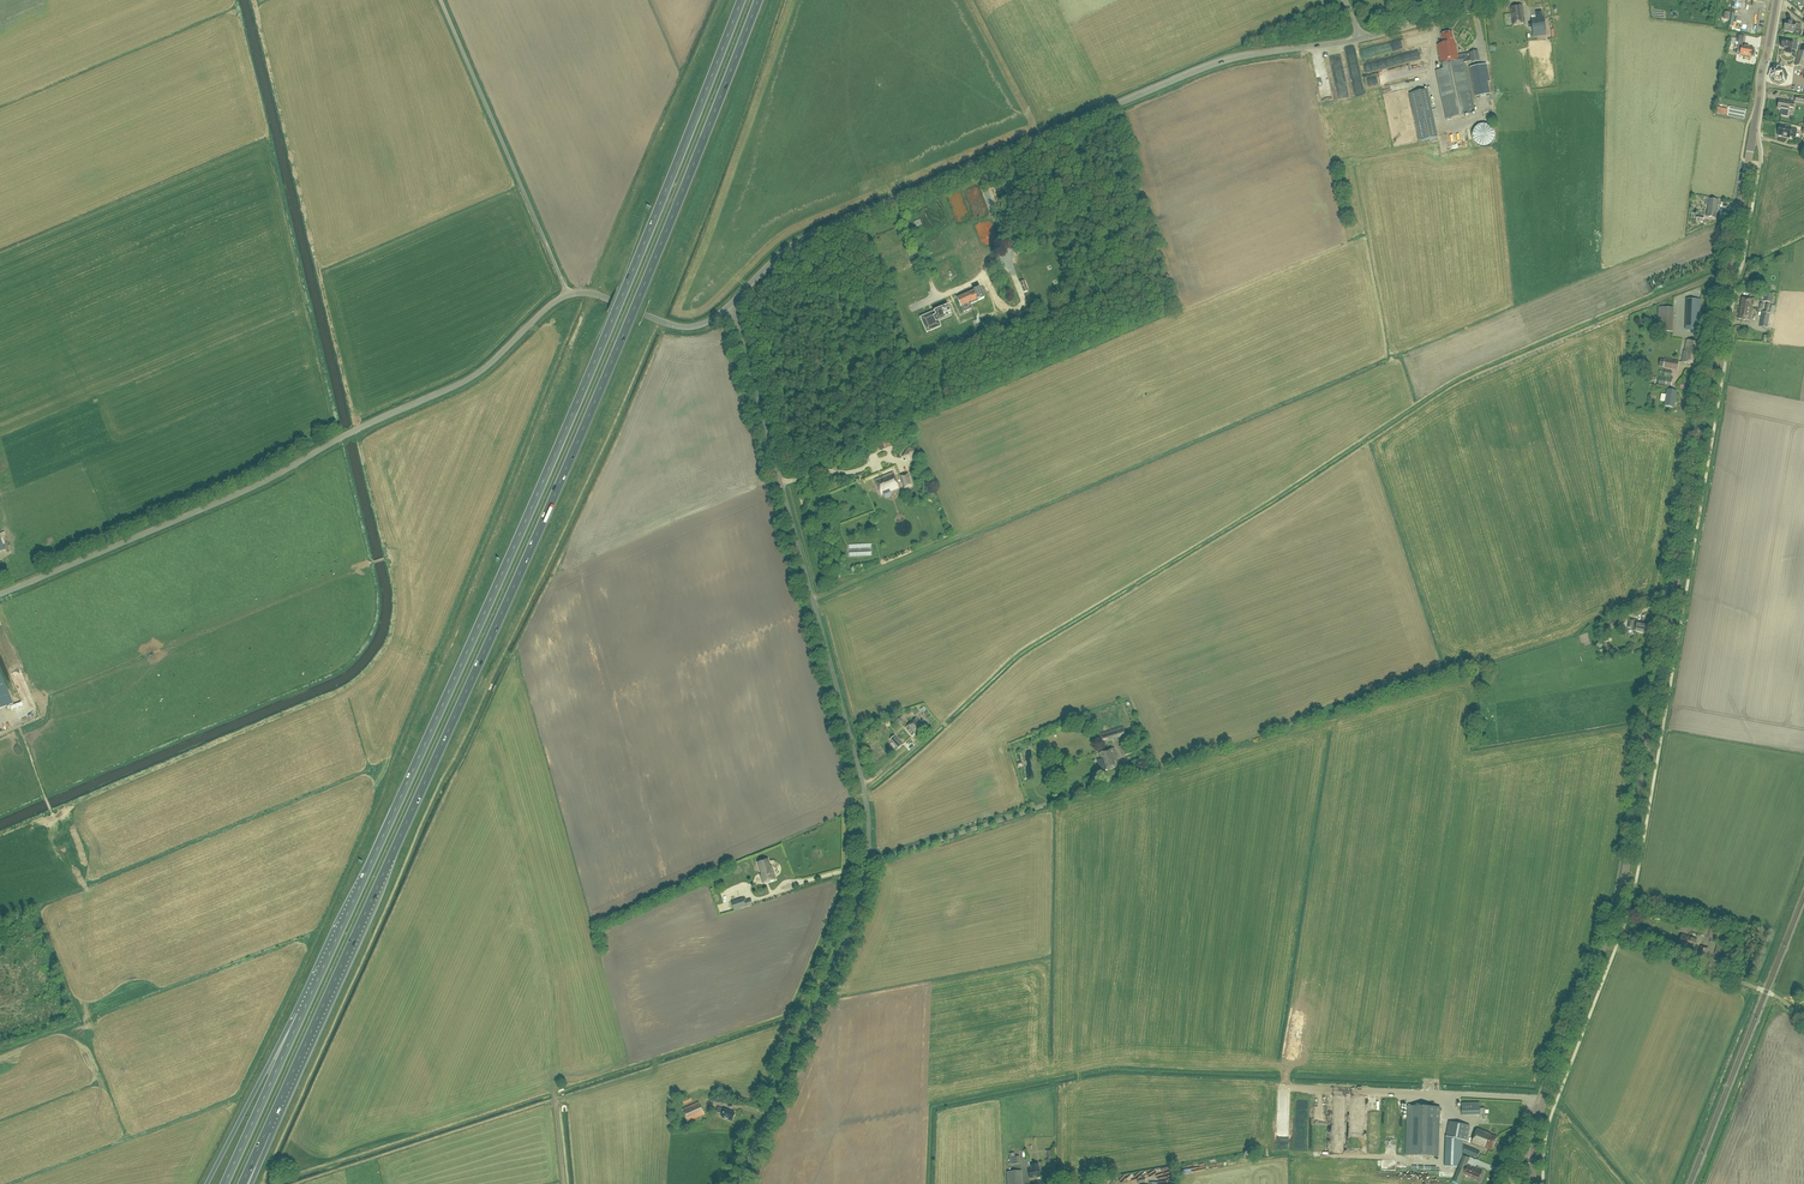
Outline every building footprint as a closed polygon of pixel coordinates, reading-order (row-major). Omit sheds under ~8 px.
[(1734,10),(1742,11),(1742,0),(1734,0),(1734,10)] [(1524,23),(1522,6),(1511,7),(1513,25),(1524,23)] [(1545,26),(1544,18),(1532,19),(1532,27),(1533,27),(1534,32),(1540,31),(1539,26),(1545,26)] [(1792,23),(1785,22),(1784,31),(1794,32),(1795,29),(1800,30),(1801,25),(1796,24),(1796,23),(1792,22),(1792,23)] [(1454,42),(1452,32),(1441,35),(1443,44),(1437,45),(1442,65),(1442,64),(1444,69),(1436,71),(1446,119),(1476,113),(1465,63),(1472,61),(1472,63),(1480,61),(1478,51),(1470,53),(1458,56),(1455,41),(1454,42)] [(1793,41),(1783,40),(1781,48),(1786,48),(1785,53),(1791,54),(1792,49),(1797,50),(1798,41),(1793,40),(1793,41)] [(1741,46),(1739,45),(1737,54),(1740,54),(1740,55),(1751,57),(1751,56),(1753,56),(1754,50),(1752,50),(1753,48),(1749,47),(1741,46)] [(1800,48),(1795,65),(1803,68),(1803,66),(1803,49),(1800,48)] [(1368,72),(1409,64),(1407,56),(1366,64),(1368,72)] [(1336,86),(1344,86),(1343,58),(1334,59),(1336,86)] [(1360,62),(1352,63),(1356,94),(1364,93),(1360,62)] [(1476,98),(1491,95),(1488,83),(1491,83),(1487,65),(1470,68),(1476,98)] [(1783,72),(1778,71),(1774,73),(1772,77),(1774,82),(1779,83),(1783,81),(1785,76),(1783,72)] [(1371,86),(1387,84),(1386,77),(1370,80),(1371,86)] [(1438,138),(1428,90),(1410,94),(1420,141),(1438,138)] [(1790,103),(1779,101),(1778,108),(1789,111),(1790,108),(1795,109),(1796,104),(1790,103)] [(1472,135),(1472,136),(1472,137),(1472,138),(1473,139),(1473,141),(1474,142),(1474,143),(1475,144),(1476,144),(1476,145),(1477,145),(1477,146),(1478,146),(1479,146),(1480,147),(1481,147),(1483,147),(1485,147),(1486,147),(1487,147),(1488,146),(1489,146),(1490,145),(1491,145),(1491,144),(1492,143),(1493,142),(1494,141),(1494,140),(1494,139),(1495,138),(1495,137),(1495,136),(1495,135),(1495,134),(1494,133),(1494,132),(1494,131),(1493,130),(1492,129),(1492,128),(1491,127),(1490,126),(1489,126),(1488,125),(1487,125),(1486,125),(1485,125),(1483,125),(1482,125),(1481,125),(1480,125),(1479,125),(1478,126),(1477,126),(1476,127),(1475,128),(1474,129),(1474,130),(1473,131),(1473,132),(1472,133),(1472,134),(1472,135)] [(1785,127),(1780,126),(1778,136),(1784,137),(1783,138),(1790,139),(1790,137),(1796,139),(1798,130),(1792,129),(1792,128),(1785,126),(1785,127)] [(1711,200),(1707,199),(1706,204),(1708,205),(1707,212),(1709,212),(1708,217),(1715,218),(1718,201),(1711,199),(1711,200)] [(885,257),(889,266),(904,260),(900,251),(885,257)] [(984,299),(980,289),(975,291),(974,291),(957,299),(961,308),(961,307),(964,313),(972,309),(970,305),(972,304),(973,304),(984,299)] [(1773,295),(1765,293),(1764,302),(1771,303),(1773,295)] [(1742,299),(1741,305),(1748,306),(1748,307),(1753,308),(1754,300),(1750,300),(1750,299),(1749,297),(1747,297),(1746,298),(1746,299),(1742,299)] [(1685,317),(1684,333),(1697,334),(1698,302),(1693,302),(1693,317),(1685,317)] [(947,305),(920,317),(927,332),(941,326),(939,321),(952,315),(947,305)] [(1748,306),(1741,305),(1739,319),(1751,321),(1753,308),(1748,307),(1748,306)] [(1674,309),(1659,308),(1658,333),(1673,333),(1674,309)] [(1770,314),(1762,313),(1760,327),(1768,329),(1770,314)] [(1701,343),(1687,340),(1685,351),(1684,351),(1682,363),(1697,366),(1701,343)] [(1678,371),(1679,367),(1662,363),(1661,367),(1678,371)] [(1677,392),(1667,390),(1664,406),(1674,408),(1677,392)] [(916,452),(908,447),(901,457),(909,462),(916,452)] [(898,488),(892,473),(875,480),(881,495),(898,488)] [(912,487),(908,473),(900,476),(904,489),(912,487)] [(1625,621),(1624,616),(1607,620),(1609,625),(1625,621)] [(1634,621),(1630,620),(1628,629),(1633,629),(1636,629),(1635,632),(1645,634),(1645,633),(1650,633),(1651,626),(1647,625),(1647,624),(1637,623),(1636,626),(1634,625),(1634,621)] [(924,726),(917,718),(905,728),(912,736),(924,726)] [(1125,737),(1122,727),(1099,734),(1102,744),(1125,737)] [(903,745),(894,735),(890,740),(898,749),(903,745)] [(1131,754),(1128,744),(1121,746),(1125,756),(1131,754)] [(1119,766),(1114,749),(1099,754),(1100,759),(1104,771),(1119,766)] [(763,884),(776,880),(771,866),(770,866),(768,860),(757,863),(761,875),(760,875),(763,884)] [(734,906),(746,902),(745,898),(732,902),(734,906)] [(1712,938),(1711,942),(1716,943),(1718,931),(1710,930),(1709,932),(1705,931),(1705,934),(1702,933),(1701,936),(1712,938)] [(1696,939),(1682,935),(1679,944),(1686,946),(1686,947),(1693,949),(1696,939)] [(684,1108),(685,1114),(703,1109),(701,1103),(684,1108)] [(1480,1115),(1480,1103),(1462,1103),(1462,1115),(1480,1115)] [(1407,1106),(1406,1156),(1439,1157),(1440,1108),(1407,1106)] [(724,1110),(718,1108),(716,1112),(722,1115),(721,1117),(732,1122),(735,1114),(724,1110)] [(703,1110),(686,1115),(688,1122),(705,1117),(703,1110)] [(1354,1111),(1355,1131),(1363,1131),(1362,1111),(1354,1111)] [(1335,1127),(1346,1126),(1346,1114),(1334,1114),(1335,1127)] [(1372,1116),(1371,1131),(1381,1131),(1381,1116),(1372,1116)] [(1469,1125),(1452,1122),(1445,1161),(1455,1163),(1460,1164),(1464,1146),(1463,1146),(1458,1145),(1458,1144),(1462,1145),(1462,1140),(1466,1141),(1469,1125)] [(1491,1134),(1478,1128),(1471,1144),(1485,1149),(1485,1148),(1492,1151),(1497,1137),(1491,1135),(1491,1134)] [(1476,1150),(1466,1146),(1463,1153),(1473,1157),(1473,1156),(1477,1158),(1480,1152),(1476,1151),(1476,1150)] [(1015,1157),(1015,1153),(1010,1154),(1010,1164),(1020,1164),(1020,1157),(1015,1157)] [(1469,1158),(1463,1156),(1458,1168),(1465,1171),(1464,1174),(1479,1180),(1482,1173),(1475,1170),(1476,1170),(1466,1166),(1469,1158)] [(1039,1170),(1038,1165),(1030,1166),(1031,1170),(1028,1170),(1029,1179),(1040,1178),(1039,1169),(1039,1170)] [(1021,1171),(1006,1172),(1007,1183),(1022,1183),(1021,1171)] [(1119,1181),(1122,1183),(1125,1183),(1129,1180),(1126,1175),(1119,1181)]
